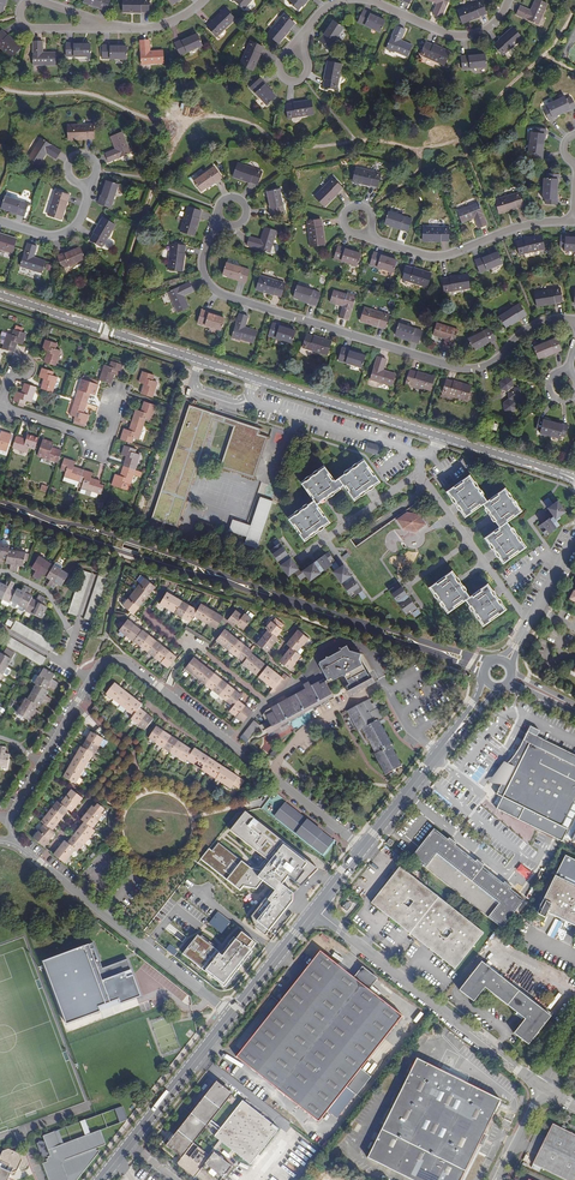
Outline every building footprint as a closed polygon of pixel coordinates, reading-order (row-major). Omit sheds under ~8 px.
[(107,10),(110,0),(85,0),(84,2),(89,4),(107,10)] [(123,11),(149,12),(149,0),(124,0),(123,11)] [(244,9),(252,0),(234,0),(244,9)] [(302,6),(307,0),(291,0),(289,2),(298,10),(302,6)] [(441,17),(449,0),(431,0),(438,3),(433,14),(441,17)] [(538,24),(547,4),(540,0),(535,0),(531,11),(520,6),(517,14),(538,24)] [(462,23),(487,14),(482,1),(458,10),(462,23)] [(236,19),(226,9),(207,26),(217,37),(236,19)] [(363,11),(380,19),(381,17),(364,9),(363,11)] [(385,21),(380,19),(363,11),(358,22),(380,32),(385,21)] [(295,23),(284,14),(268,34),(278,43),(295,23)] [(333,21),(330,26),(320,41),(330,48),(343,28),(333,21)] [(320,41),(330,26),(329,25),(319,40),(320,41)] [(405,30),(397,26),(387,47),(407,57),(412,45),(400,40),(405,30)] [(494,45),(503,55),(523,38),(514,28),(494,45)] [(21,48),(2,30),(0,32),(0,47),(12,58),(21,48)] [(197,34),(193,36),(175,44),(181,55),(202,45),(197,34)] [(175,44),(193,36),(192,35),(175,43),(175,44)] [(140,40),(142,64),(164,63),(163,50),(150,51),(149,40),(140,40)] [(56,53),(43,53),(43,41),(34,41),(34,65),(44,65),(56,65),(56,53)] [(252,41),(240,64),(252,70),(264,47),(252,41)] [(450,53),(426,42),(421,55),(444,65),(450,53)] [(90,44),(85,44),(66,44),(66,57),(90,57),(90,44)] [(127,47),(122,47),(102,47),(102,59),(127,59),(127,47)] [(485,54),(480,55),(461,57),(463,69),(487,67),(485,54)] [(342,64),(329,62),(324,87),(337,90),(342,64)] [(260,79),(272,92),(273,91),(261,77),(260,79)] [(276,97),(272,92),(260,79),(251,87),(267,105),(276,97)] [(556,101),(562,113),(571,109),(574,108),(574,107),(570,97),(566,99),(565,96),(556,101)] [(312,101),(286,105),(288,119),(314,114),(312,101)] [(562,113),(556,101),(546,105),(548,108),(544,110),(549,120),(553,118),(553,117),(562,113)] [(94,138),(94,125),(68,126),(69,139),(94,138)] [(530,142),(544,144),(545,134),(546,134),(546,129),(535,128),(534,133),(531,132),(530,142)] [(131,153),(122,132),(111,137),(116,149),(105,154),(109,162),(131,153)] [(61,152),(41,138),(29,157),(39,164),(46,153),(56,159),(61,152)] [(542,154),(544,144),(530,142),(529,152),(532,152),(531,157),(542,159),(543,154),(542,154)] [(262,172),(238,163),(233,176),(258,185),(262,172)] [(202,191),(206,188),(221,176),(213,166),(194,182),(202,191)] [(353,181),(378,187),(381,173),(356,167),(353,181)] [(544,188),(557,189),(558,180),(559,180),(559,174),(547,174),(547,179),(544,178),(544,188)] [(221,176),(206,188),(207,189),(222,177),(221,176)] [(342,188),(333,178),(315,196),(324,206),(342,188)] [(105,186),(99,204),(111,208),(118,185),(107,181),(105,186)] [(556,199),(557,189),(544,188),(543,198),(545,199),(545,203),(557,204),(557,199),(556,199)] [(269,197),(272,215),(284,213),(280,189),(268,192),(269,197)] [(69,195),(56,191),(48,215),(61,219),(69,195)] [(495,200),(499,213),(524,205),(520,192),(495,200)] [(7,210),(25,216),(29,204),(6,196),(2,208),(7,210)] [(474,217),(478,228),(487,225),(478,203),(457,211),(462,222),(474,217)] [(201,211),(188,207),(180,232),(194,236),(201,211)] [(385,223),(390,225),(408,231),(412,219),(389,212),(385,223)] [(115,225),(104,218),(91,240),(102,247),(115,225)] [(324,245),(321,219),(308,221),(311,246),(324,245)] [(250,236),(247,245),(270,253),(277,231),(265,227),(261,240),(250,236)] [(423,227),(423,240),(449,241),(449,227),(423,227)] [(0,235),(0,249),(12,253),(17,240),(0,235)] [(574,242),(574,237),(566,237),(566,236),(561,235),(560,247),(565,247),(564,250),(574,251),(574,242)] [(516,241),(519,254),(545,249),(542,236),(516,241)] [(37,247),(28,244),(21,266),(42,273),(46,262),(33,257),(37,247)] [(185,246),(171,244),(168,269),(182,271),(185,246)] [(80,247),(75,250),(58,257),(63,268),(85,259),(80,247)] [(361,254),(355,252),(338,247),(334,258),(357,266),(361,254)] [(58,257),(75,250),(75,248),(58,255),(58,257)] [(498,252),(492,254),(475,261),(480,273),(502,263),(498,252)] [(397,260),(391,259),(374,253),(370,265),(393,272),(397,260)] [(475,261),(492,254),(492,253),(475,260),(475,261)] [(228,276),(246,282),(250,270),(227,263),(223,275),(228,276)] [(431,274),(406,266),(402,280),(427,287),(431,274)] [(444,292),(470,288),(468,275),(442,279),(444,292)] [(285,284),(261,276),(256,289),(281,297),(285,284)] [(194,290),(190,282),(168,293),(178,313),(189,307),(183,295),(194,290)] [(299,299),(317,305),(320,293),(297,285),(294,297),(299,299)] [(563,302),(561,289),(535,292),(537,306),(563,302)] [(334,290),(330,302),(343,306),(339,317),(348,320),(355,297),(334,290)] [(511,324),(526,314),(520,304),(499,317),(506,327),(511,324)] [(360,321),(385,328),(389,315),(364,307),(360,321)] [(224,319),(219,317),(201,311),(198,323),(221,330),(224,319)] [(248,316),(239,314),(232,336),(254,343),(257,331),(245,327),(248,316)] [(527,315),(526,314),(511,324),(511,325),(527,315)] [(401,337),(419,342),(422,331),(399,323),(396,335),(401,337)] [(446,339),(442,350),(451,353),(458,330),(437,323),(433,335),(446,339)] [(290,329),(272,324),(269,336),(292,343),(295,331),(290,329)] [(479,347),(495,339),(490,328),(468,339),(474,350),(479,347)] [(26,333),(15,330),(13,335),(2,332),(0,337),(0,343),(4,344),(3,348),(14,352),(17,342),(23,344),(26,333)] [(331,342),(307,334),(303,348),(327,355),(331,342)] [(539,358),(544,356),(561,349),(556,338),(534,347),(539,358)] [(496,340),(495,339),(479,347),(480,349),(496,340)] [(57,344),(46,340),(42,350),(47,353),(44,362),(55,366),(60,351),(55,349),(57,344)] [(359,354),(342,349),(338,360),(361,367),(365,356),(359,354)] [(561,349),(544,356),(545,358),(562,350),(561,349)] [(386,359),(377,356),(370,379),(392,386),(395,374),(383,370),(386,359)] [(119,376),(122,365),(119,364),(120,361),(116,359),(115,362),(112,361),(110,367),(105,365),(100,380),(111,384),(113,379),(114,375),(119,376)] [(54,372),(42,368),(39,377),(44,379),(41,389),(52,392),(57,377),(53,375),(54,372)] [(410,370),(406,383),(431,391),(435,377),(410,370)] [(141,394),(152,397),(157,382),(152,381),(154,375),(143,372),(139,382),(144,384),(141,394)] [(504,410),(511,413),(517,408),(516,400),(521,396),(520,389),(514,387),(512,380),(506,377),(500,382),(501,389),(508,391),(509,398),(503,403),(504,410)] [(471,387),(446,379),(442,392),(467,400),(471,387)] [(95,395),(99,385),(87,381),(85,386),(80,384),(75,400),(87,404),(90,394),(95,395)] [(13,400),(25,404),(26,401),(31,402),(36,387),(25,383),(22,393),(17,391),(13,400)] [(73,423),(85,427),(89,415),(83,413),(87,404),(75,400),(70,415),(75,417),(73,423)] [(132,420),(144,424),(145,419),(151,420),(156,405),(145,402),(141,411),(136,410),(132,420)] [(213,419),(215,414),(215,412),(188,403),(188,405),(190,406),(184,421),(183,420),(182,423),(184,424),(183,426),(181,425),(180,428),(182,429),(169,468),(167,468),(159,492),(160,493),(152,518),(150,517),(150,520),(178,529),(179,527),(177,526),(185,502),(187,502),(188,500),(186,499),(191,484),(193,484),(194,479),(193,479),(205,442),(207,442),(208,440),(206,439),(208,434),(209,434),(210,432),(208,432),(213,419)] [(260,429),(215,414),(213,419),(234,426),(258,434),(260,429)] [(540,433),(550,436),(553,422),(544,420),(544,419),(539,418),(536,429),(541,430),(540,433)] [(139,439),(144,424),(132,420),(129,430),(124,429),(120,439),(126,441),(132,443),(134,438),(139,439)] [(553,422),(550,436),(560,438),(561,435),(565,436),(568,425),(563,424),(563,425),(560,424),(553,422)] [(260,427),(260,429),(258,434),(234,426),(221,466),(219,465),(218,468),(230,472),(231,470),(243,474),(243,476),(255,480),(256,478),(254,477),(267,438),(269,438),(270,436),(261,433),(263,428),(260,427)] [(7,451),(12,435),(1,431),(0,434),(0,449),(7,451)] [(30,447),(35,449),(39,438),(28,434),(26,440),(16,436),(13,447),(28,452),(30,447)] [(38,455),(58,462),(60,457),(62,451),(52,448),(54,443),(43,439),(38,455)] [(135,453),(137,445),(132,443),(126,441),(122,455),(127,456),(124,466),(135,470),(140,455),(135,453)] [(381,455),(384,445),(367,442),(365,452),(381,455)] [(65,476),(80,481),(83,470),(73,467),(75,462),(64,458),(61,470),(66,471),(65,476)] [(344,474),(364,460),(363,459),(344,473),(344,474)] [(379,481),(364,460),(344,474),(335,481),(325,467),(302,483),(314,500),(308,505),(288,519),(304,539),(315,532),(313,529),(321,523),(323,526),(330,521),(317,504),(321,502),(323,500),(320,495),(322,493),(323,496),(327,493),(329,496),(334,492),(340,488),(343,485),(354,499),(364,491),(363,489),(371,483),(373,485),(379,481)] [(302,483),(325,467),(324,465),(301,482),(302,483)] [(134,474),(136,474),(138,471),(135,470),(124,466),(121,475),(116,474),(112,485),(129,491),(131,486),(130,485),(134,474)] [(99,485),(100,481),(91,478),(92,473),(83,470),(80,481),(83,483),(82,487),(96,492),(101,494),(103,486),(99,485)] [(500,527),(486,537),(493,548),(496,546),(501,554),(499,556),(504,562),(525,547),(511,528),(507,522),(521,511),(510,497),(504,488),(487,501),(482,495),(468,475),(447,491),(455,502),(458,500),(464,508),(461,510),(466,516),(483,504),(486,507),(489,512),(492,511),(497,519),(495,520),(500,527)] [(469,475),(468,475),(482,495),(484,494),(469,475)] [(354,499),(354,500),(380,482),(379,481),(373,485),(371,483),(363,489),(364,491),(354,499)] [(95,497),(96,492),(82,487),(80,492),(95,497)] [(446,492),(465,517),(466,516),(461,510),(464,508),(458,500),(455,502),(447,491),(446,492)] [(330,497),(329,496),(327,493),(323,496),(322,493),(320,495),(323,500),(321,502),(322,503),(330,497)] [(510,497),(521,511),(522,511),(511,496),(510,497)] [(247,526),(247,524),(233,519),(229,530),(247,537),(245,544),(257,548),(273,501),(260,497),(254,516),(256,516),(255,519),(253,518),(251,525),(250,527),(247,526)] [(562,499),(549,508),(554,515),(539,526),(547,537),(564,525),(560,519),(570,511),(562,499)] [(288,519),(308,505),(307,503),(288,517),(288,519)] [(442,541),(415,504),(356,547),(382,584),(442,541)] [(492,511),(489,512),(486,507),(485,508),(494,521),(495,520),(497,519),(492,511)] [(305,541),(330,522),(330,521),(323,526),(321,523),(313,529),(315,532),(304,539),(305,541)] [(526,546),(512,527),(511,528),(525,547),(526,546)] [(499,556),(501,554),(496,546),(493,548),(486,537),(484,538),(503,563),(504,562),(499,556)] [(8,550),(10,542),(9,541),(3,540),(2,541),(1,544),(0,550),(0,563),(1,564),(2,557),(7,558),(8,550)] [(272,548),(288,577),(301,570),(285,541),(272,548)] [(17,552),(8,550),(7,558),(6,562),(11,563),(11,564),(10,570),(13,570),(17,552)] [(29,554),(17,552),(13,570),(17,571),(18,565),(23,566),(24,561),(27,562),(29,554)] [(33,575),(36,577),(46,561),(39,557),(32,568),(36,570),(33,575)] [(46,561),(36,577),(39,580),(43,574),(47,577),(54,566),(46,561)] [(54,566),(47,577),(51,579),(47,584),(51,586),(61,570),(54,566)] [(61,570),(51,586),(54,589),(58,583),(62,586),(68,575),(61,570)] [(82,570),(68,613),(77,617),(92,573),(82,570)] [(466,590),(452,570),(451,571),(456,577),(453,579),(459,587),(462,585),(465,590),(466,590)] [(99,576),(84,619),(93,622),(108,579),(107,578),(109,573),(101,571),(99,576)] [(470,605),(484,625),(505,610),(497,598),(495,600),(489,592),(491,590),(487,584),(470,597),(465,590),(462,585),(459,587),(453,579),(456,577),(451,571),(430,586),(448,612),(466,599),(470,605)] [(139,585),(150,594),(156,587),(144,578),(140,583),(139,585)] [(10,584),(7,582),(5,586),(0,584),(0,585),(0,598),(2,600),(10,584)] [(11,601),(16,592),(12,590),(15,584),(11,582),(10,584),(2,600),(10,603),(11,601)] [(506,609),(488,584),(487,584),(491,590),(489,592),(495,600),(497,598),(505,610),(506,609)] [(134,592),(145,600),(150,594),(139,585),(134,592)] [(394,592),(405,613),(418,606),(407,585),(394,592)] [(19,605),(27,588),(24,586),(21,592),(17,590),(16,592),(11,601),(19,605)] [(429,587),(447,613),(448,612),(430,586),(429,587)] [(26,609),(31,599),(32,597),(28,595),(31,590),(27,588),(19,605),(26,609)] [(128,598),(139,608),(145,600),(134,592),(128,598)] [(167,609),(175,596),(167,592),(160,604),(167,609)] [(35,602),(31,599),(26,609),(25,611),(33,615),(42,598),(38,596),(35,602)] [(174,613),(182,601),(175,596),(167,609),(174,613)] [(45,599),(42,598),(33,615),(41,619),(41,618),(43,619),(46,614),(44,613),(47,607),(42,605),(45,599)] [(134,614),(139,608),(128,598),(127,600),(126,599),(123,603),(123,604),(122,605),(134,614)] [(182,617),(190,605),(182,601),(174,613),(182,617)] [(201,620),(208,608),(201,603),(197,610),(194,616),(201,620)] [(194,616),(197,610),(190,605),(182,617),(190,622),(194,616)] [(484,625),(470,605),(469,606),(483,626),(484,625)] [(209,625),(216,612),(208,608),(201,620),(209,625)] [(413,613),(416,617),(422,613),(419,608),(413,613)] [(236,624),(243,615),(236,609),(227,620),(234,626),(236,624)] [(221,621),(224,617),(216,612),(209,625),(216,629),(221,621)] [(245,613),(243,615),(236,624),(243,630),(252,618),(245,613)] [(268,630),(277,637),(282,630),(281,628),(284,624),(275,617),(272,621),(271,621),(265,628),(268,630)] [(126,636),(135,625),(128,619),(119,630),(121,631),(118,634),(123,637),(125,635),(126,636)] [(55,644),(16,620),(11,629),(51,652),(55,644)] [(134,641),(142,630),(135,625),(126,636),(133,641),(134,641)] [(140,646),(149,635),(142,629),(142,630),(134,641),(140,646)] [(223,646),(232,634),(225,629),(216,640),(223,646)] [(298,629),(292,637),(302,645),(303,646),(309,638),(298,629)] [(262,637),(273,645),(278,638),(277,637),(268,630),(262,637)] [(229,651),(239,640),(232,634),(223,646),(229,651)] [(147,651),(156,640),(149,635),(140,646),(147,651)] [(47,659),(7,636),(2,644),(42,667),(47,659)] [(267,652),(273,645),(262,637),(257,643),(267,652)] [(286,644),(290,647),(300,654),(303,650),(300,647),(302,645),(292,637),(286,644)] [(154,657),(163,646),(156,640),(147,651),(154,657)] [(236,657),(246,645),(239,640),(229,651),(236,657)] [(243,662),(251,652),(253,651),(246,645),(236,657),(243,662)] [(161,662),(170,651),(163,646),(154,657),(161,662)] [(349,650),(347,646),(320,661),(319,664),(328,679),(325,681),(326,683),(342,674),(345,676),(349,684),(345,686),(350,695),(375,682),(372,677),(369,678),(359,658),(361,653),(349,650)] [(300,654),(290,647),(285,654),(295,662),(301,655),(300,654)] [(7,668),(15,654),(6,649),(3,655),(0,653),(0,654),(0,663),(7,668)] [(177,657),(170,651),(161,662),(168,668),(177,657)] [(249,669),(258,658),(251,652),(243,662),(242,664),(249,669)] [(295,662),(285,654),(279,661),(290,670),(296,663),(295,662)] [(192,674),(201,662),(194,657),(185,668),(186,669),(185,671),(189,674),(190,673),(192,674)] [(256,675),(265,663),(258,658),(249,669),(256,675)] [(199,679),(208,668),(201,662),(192,674),(199,679)] [(265,682),(274,671),(267,665),(258,677),(265,682)] [(206,685),(215,673),(208,668),(199,679),(206,685)] [(44,669),(39,676),(56,686),(58,683),(52,679),(55,675),(44,669)] [(272,688),(281,677),(274,671),(265,682),(272,688)] [(212,690),(221,679),(215,673),(206,685),(212,690)] [(273,695),(280,691),(291,678),(284,673),(281,677),(272,688),(269,692),(273,695)] [(35,684),(37,685),(46,691),(48,686),(54,689),(56,686),(39,676),(35,684)] [(265,711),(262,715),(265,721),(261,724),(258,728),(261,730),(262,732),(258,734),(260,739),(269,733),(271,738),(290,728),(288,724),(297,718),(300,717),(334,698),(326,683),(325,681),(324,679),(311,686),(307,678),(301,681),(305,689),(265,711)] [(219,695),(228,684),(221,679),(212,690),(219,695)] [(113,700),(122,689),(115,683),(106,694),(107,695),(106,697),(110,700),(111,699),(113,700)] [(226,701),(235,689),(228,684),(219,695),(226,701)] [(37,685),(33,693),(47,702),(49,703),(51,699),(45,696),(48,692),(46,691),(37,685)] [(119,705),(128,694),(122,689),(113,700),(119,705)] [(233,706),(238,700),(242,695),(235,689),(226,701),(233,706)] [(216,699),(219,695),(212,690),(209,694),(216,699)] [(33,693),(28,700),(37,705),(39,706),(42,702),(46,705),(47,702),(33,693)] [(126,710),(135,699),(128,694),(119,705),(126,710)] [(27,699),(22,706),(39,716),(40,713),(35,709),(37,705),(28,700),(27,699)] [(133,716),(140,708),(142,705),(135,699),(126,710),(133,716)] [(385,775),(393,770),(395,769),(402,766),(390,745),(392,744),(381,724),(378,720),(375,721),(370,712),(374,710),(369,699),(347,711),(366,745),(370,743),(375,753),(374,754),(385,775)] [(245,705),(238,700),(233,706),(229,711),(236,717),(245,705)] [(251,700),(247,703),(253,709),(256,707),(251,700)] [(252,711),(245,705),(236,717),(243,722),(252,711)] [(39,716),(22,706),(18,714),(28,720),(31,716),(36,720),(39,716)] [(138,725),(146,714),(140,708),(133,716),(131,719),(132,721),(132,722),(135,725),(136,724),(138,725)] [(153,719),(146,714),(138,725),(139,726),(138,727),(143,731),(143,729),(145,730),(153,719)] [(243,734),(249,740),(258,728),(260,725),(254,720),(243,734)] [(156,743),(164,731),(156,726),(148,738),(150,739),(149,740),(153,743),(154,742),(156,743)] [(163,748),(171,736),(164,731),(156,743),(163,748)] [(91,732),(87,740),(99,747),(104,739),(91,732)] [(574,816),(574,756),(527,732),(523,739),(521,746),(517,752),(513,757),(507,763),(494,777),(502,784),(497,794),(503,797),(497,809),(506,814),(562,842),(574,816)] [(170,753),(178,741),(171,736),(163,748),(170,753)] [(99,747),(87,740),(82,747),(94,754),(95,755),(99,747)] [(178,758),(186,746),(178,741),(170,753),(178,758)] [(94,754),(82,747),(81,746),(76,754),(89,762),(94,754)] [(187,760),(193,751),(186,746),(178,758),(185,762),(187,760)] [(0,761),(0,767),(7,768),(10,755),(5,754),(6,748),(3,747),(0,761)] [(195,765),(202,753),(194,748),(193,751),(187,760),(195,765)] [(201,770),(209,758),(202,753),(195,765),(201,770)] [(89,762),(76,754),(72,762),(85,769),(89,762)] [(209,775),(216,762),(209,758),(201,770),(209,775)] [(85,769),(72,762),(68,769),(80,777),(85,769)] [(216,779),(224,767),(216,762),(209,775),(216,779)] [(223,784),(231,772),(224,767),(216,779),(223,784)] [(80,777),(68,769),(63,777),(76,784),(77,783),(78,784),(81,779),(79,778),(80,777)] [(238,789),(244,781),(231,772),(223,784),(225,785),(224,786),(228,789),(229,788),(231,789),(233,785),(238,789)] [(66,797),(77,806),(83,799),(72,790),(66,797)] [(61,804),(69,810),(72,813),(77,806),(66,797),(61,804)] [(52,809),(63,818),(69,810),(61,804),(58,801),(52,809)] [(92,806),(87,813),(98,822),(99,820),(100,821),(103,817),(102,817),(103,815),(101,813),(105,809),(98,804),(94,808),(92,806)] [(286,804),(276,816),(324,854),(334,841),(286,804)] [(46,815),(58,824),(63,818),(52,809),(46,815)] [(44,824),(52,831),(58,824),(46,815),(44,813),(40,817),(43,820),(41,822),(44,824)] [(81,820),(84,822),(92,829),(98,822),(87,813),(81,820)] [(318,870),(247,813),(231,832),(271,863),(264,872),(253,869),(216,841),(201,859),(241,890),(244,886),(257,889),(264,881),(274,889),(252,917),(256,928),(268,936),(286,914),(295,902),(295,895),(285,886),(291,878),(302,887),(318,870)] [(84,822),(78,830),(90,838),(95,831),(92,829),(84,822)] [(39,831),(50,840),(55,834),(52,831),(44,824),(39,831)] [(412,857),(503,929),(525,901),(511,890),(512,888),(511,887),(507,883),(505,882),(504,884),(483,868),(485,866),(483,865),(479,861),(477,860),(476,862),(455,846),(457,844),(455,843),(451,839),(449,838),(448,840),(434,829),(412,857)] [(78,830),(73,836),(84,845),(90,838),(78,830)] [(33,838),(44,847),(50,840),(39,831),(37,833),(36,832),(33,836),(34,837),(33,838)] [(73,836),(68,843),(76,850),(79,852),(84,845),(73,836)] [(65,841),(59,848),(70,857),(76,850),(68,843),(65,841)] [(70,857),(59,848),(53,855),(65,864),(66,862),(67,863),(71,859),(69,858),(70,857)] [(566,856),(540,909),(542,910),(542,911),(539,911),(538,913),(539,915),(546,918),(548,913),(574,926),(574,860),(566,856)] [(484,933),(400,867),(372,903),(386,914),(456,969),(484,933)] [(352,905),(347,902),(342,908),(347,912),(352,905)] [(231,923),(217,912),(208,924),(221,934),(231,923)] [(550,927),(547,934),(551,936),(558,920),(549,916),(546,925),(550,927)] [(198,935),(183,954),(225,986),(252,951),(251,950),(256,943),(241,931),(236,939),(233,937),(221,953),(198,935)] [(166,949),(174,956),(178,951),(170,944),(166,949)] [(92,946),(47,962),(71,1024),(104,1011),(102,1006),(121,999),(123,1005),(143,997),(129,959),(101,970),(92,946)] [(370,990),(354,978),(320,951),(235,1057),(319,1123),(404,1017),(370,990)] [(497,973),(489,967),(482,962),(460,990),(474,1002),(485,988),(517,1013),(524,1018),(525,1019),(514,1033),(529,1045),(551,1016),(544,1011),(497,973)] [(363,968),(354,978),(370,990),(378,980),(363,968)] [(455,1039),(450,1046),(456,1052),(462,1045),(455,1039)] [(473,1063),(476,1055),(468,1052),(465,1060),(473,1063)] [(418,1058),(368,1157),(414,1179),(461,1179),(479,1145),(483,1147),(489,1135),(485,1133),(501,1100),(418,1058)] [(485,1065),(479,1072),(486,1077),(492,1070),(485,1065)] [(178,1157),(181,1159),(176,1165),(194,1179),(196,1177),(200,1179),(222,1179),(233,1167),(215,1153),(223,1143),(250,1164),(278,1129),(243,1101),(221,1128),(211,1120),(233,1094),(217,1082),(167,1145),(179,1155),(178,1157)] [(361,1114),(357,1123),(364,1126),(369,1118),(361,1114)] [(91,1135),(86,1121),(81,1123),(86,1137),(91,1135)] [(562,1128),(553,1124),(533,1164),(566,1179),(574,1179),(574,1134),(566,1130),(562,1128)] [(55,1133),(44,1138),(46,1143),(43,1144),(43,1143),(38,1146),(43,1162),(47,1161),(47,1165),(44,1165),(49,1179),(78,1179),(101,1153),(100,1151),(97,1152),(96,1149),(106,1146),(101,1131),(91,1135),(86,1137),(60,1148),(55,1133)] [(357,1140),(360,1134),(354,1132),(351,1138),(357,1140)] [(12,1174),(20,1168),(21,1169),(26,1168),(27,1163),(24,1154),(19,1155),(8,1151),(3,1152),(0,1160),(0,1179),(9,1179),(12,1174)] [(352,1151),(348,1157),(355,1162),(359,1156),(352,1151)] [(362,1168),(370,1172),(374,1164),(366,1160),(362,1168)]
